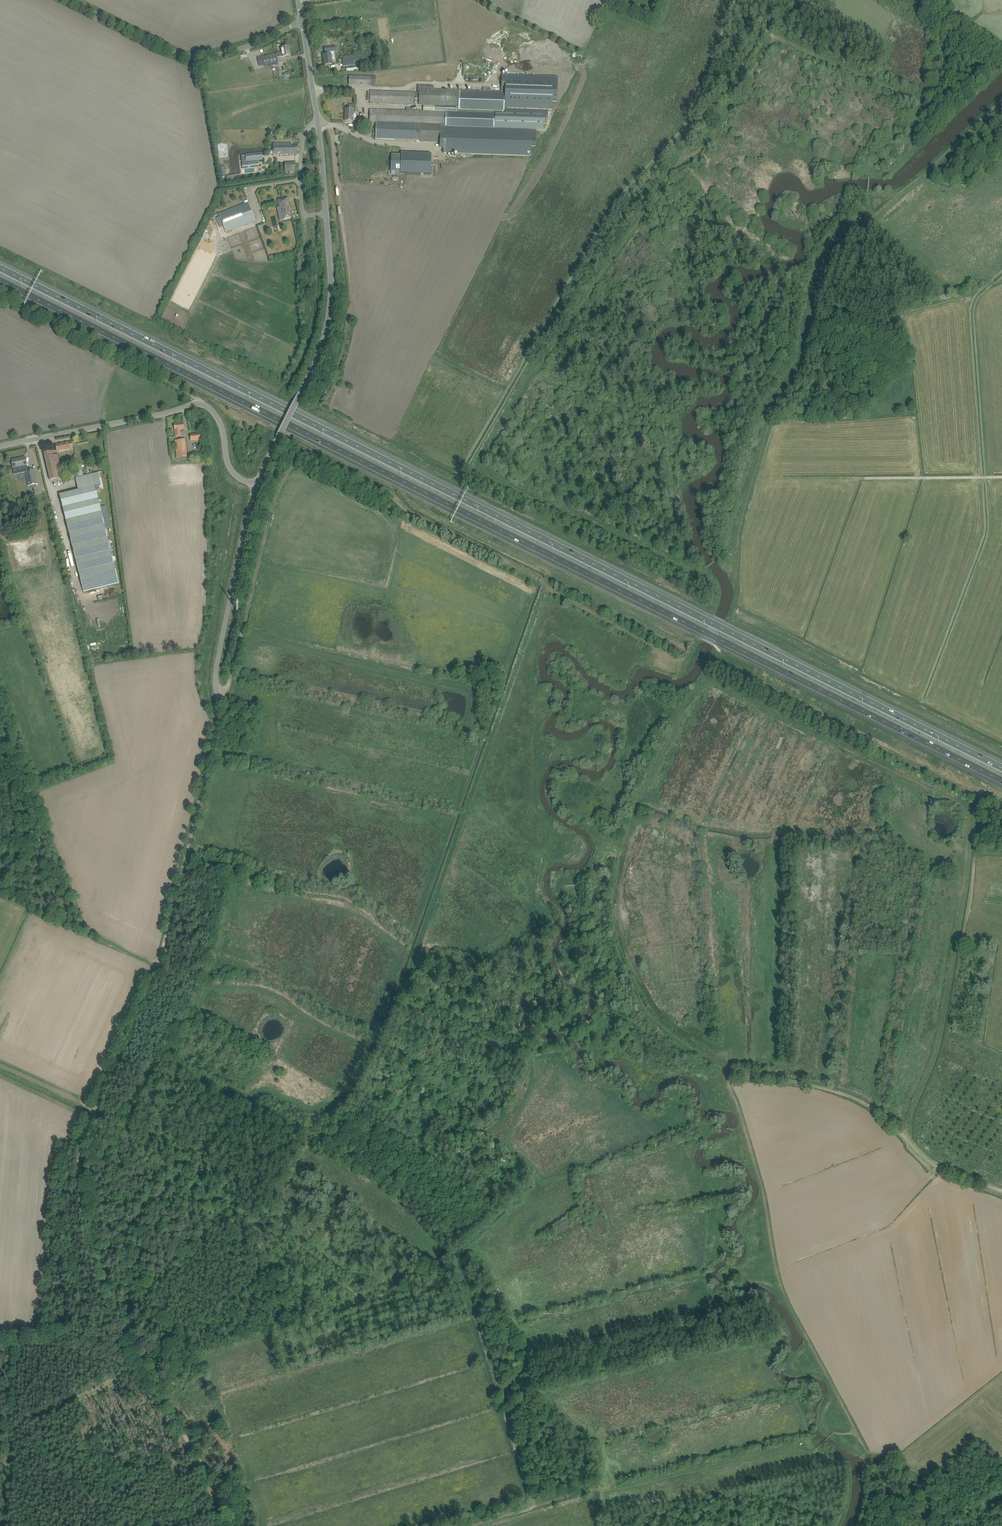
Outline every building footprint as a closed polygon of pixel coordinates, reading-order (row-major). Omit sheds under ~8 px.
[(257,57),(259,65),(278,62),(277,58),(290,55),(289,46),(281,48),(282,52),(276,53),(276,54),(257,57)] [(325,54),(323,55),(324,65),(329,64),(332,64),(332,59),(331,54),(334,53),(333,52),(336,51),(336,46),(324,48),(325,53),(325,54)] [(342,57),(343,66),(363,63),(362,54),(342,57)] [(370,109),(370,122),(375,122),(375,139),(420,140),(420,141),(440,142),(446,142),(446,148),(443,148),(443,153),(477,154),(527,156),(527,151),(531,151),(531,146),(536,146),(536,129),(543,130),(544,123),(547,124),(548,113),(548,110),(552,110),(552,101),(557,101),(558,77),(502,75),(502,82),(501,92),(491,91),(483,91),(434,89),(431,89),(431,86),(418,85),(418,89),(418,91),(419,91),(419,97),(419,105),(423,105),(423,111),(370,109)] [(349,85),(354,85),(376,86),(376,77),(349,76),(349,85)] [(370,100),(370,103),(414,104),(415,91),(370,90),(370,92),(367,92),(367,100),(370,100)] [(345,121),(353,121),(353,110),(356,110),(356,105),(349,105),(349,109),(346,109),(345,121)] [(270,150),(269,151),(269,153),(270,154),(273,154),(292,154),(297,154),(297,152),(297,148),(297,145),(291,145),(291,143),(281,143),(273,143),(273,150),(270,150)] [(245,155),(241,156),(243,166),(259,164),(259,160),(263,159),(262,152),(245,154),(245,155)] [(391,154),(391,171),(400,171),(400,173),(431,174),(431,154),(401,153),(401,154),(391,154)] [(285,163),(285,172),(295,172),(295,162),(285,163)] [(277,200),(279,207),(280,207),(283,220),(292,218),(287,197),(277,200)] [(219,214),(226,233),(255,221),(248,203),(219,214)] [(174,424),(174,429),(175,430),(175,436),(181,435),(180,429),(184,429),(183,423),(174,424)] [(186,457),(185,439),(174,439),(175,458),(186,457)] [(55,444),(56,449),(57,451),(73,448),(72,441),(55,444)] [(44,453),(51,481),(62,478),(56,455),(54,455),(53,451),(44,453)] [(11,460),(12,465),(13,469),(27,466),(25,457),(11,460)] [(76,466),(74,466),(76,476),(78,475),(78,477),(83,476),(81,464),(76,465),(76,466)] [(25,471),(28,485),(38,484),(35,469),(25,471)] [(119,583),(92,475),(82,478),(76,479),(78,490),(60,495),(83,592),(119,583)]
